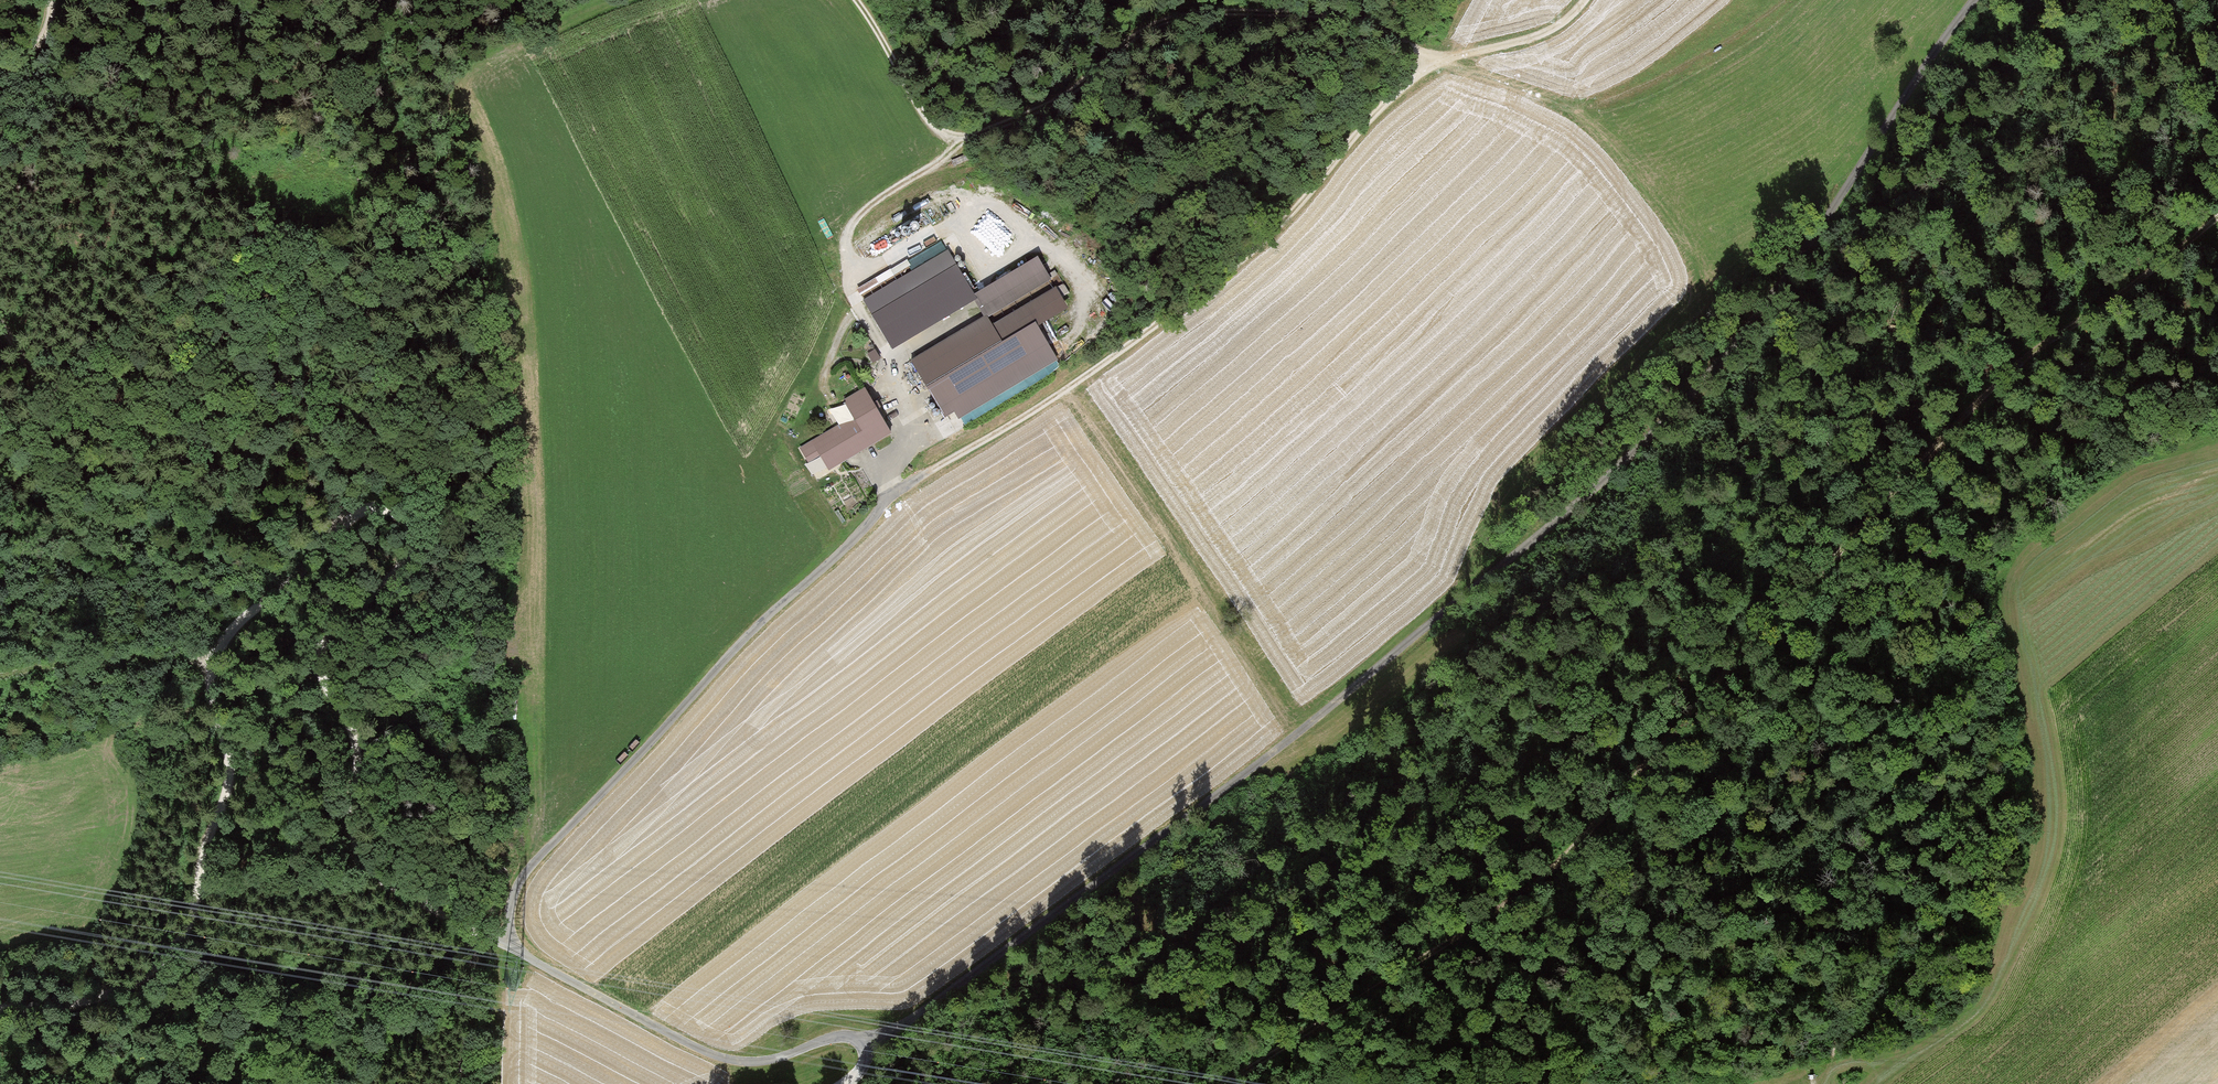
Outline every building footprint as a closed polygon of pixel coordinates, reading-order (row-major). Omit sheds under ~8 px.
[(977,300),(975,296),(947,251),(945,255),(896,280),(905,295),(872,315),(892,349),(975,301),(977,300)] [(975,301),(984,317),(986,315),(988,318),(1050,279),(1038,257),(975,296),(977,300),(975,301)] [(1056,288),(992,325),(1002,343),(1035,323),(1038,327),(1068,309),(1056,288)] [(984,317),(911,361),(944,415),(954,410),(959,418),(1058,361),(1038,327),(1035,323),(1002,343),(992,325),(988,318),(986,315),(984,317)] [(873,363),(880,359),(874,348),(867,352),(873,363)] [(828,470),(872,445),(892,433),(865,386),(842,400),(852,417),(799,448),(808,463),(810,462),(815,470),(825,464),(828,470)]
